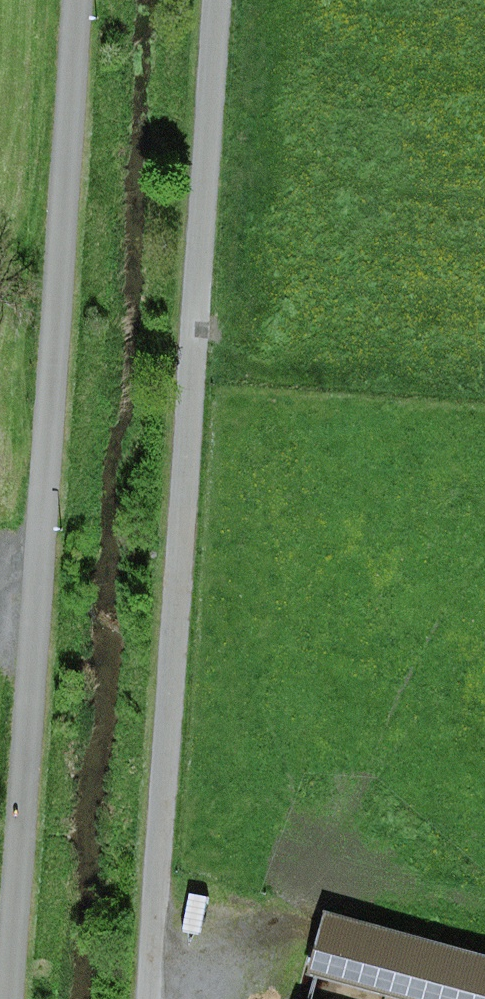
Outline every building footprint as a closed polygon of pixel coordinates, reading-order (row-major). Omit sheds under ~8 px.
[(337,917),(321,978),(402,998),(484,998),(484,956),(337,917)]
